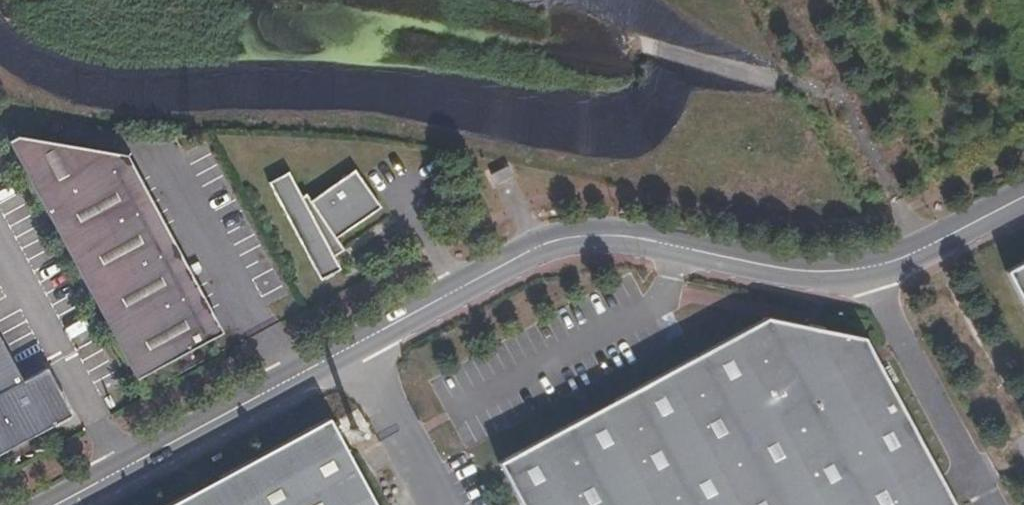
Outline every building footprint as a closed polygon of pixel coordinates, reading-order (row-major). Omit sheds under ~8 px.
[(15,137),(6,141),(135,380),(209,341),(107,152),(15,137)] [(507,164),(490,172),(495,182),(512,174),(507,164)] [(286,171),(267,182),(319,278),(340,268),(334,255),(343,249),(336,238),(381,206),(355,168),(310,199),(306,193),(302,195),(286,171)] [(1006,269),(1023,303),(1023,259),(1006,269)] [(499,465),(521,504),(953,504),(863,338),(767,318),(499,465)] [(53,429),(55,415),(72,417),(46,371),(23,384),(0,343),(0,458),(53,429)] [(167,504),(377,504),(327,416),(167,504)]
